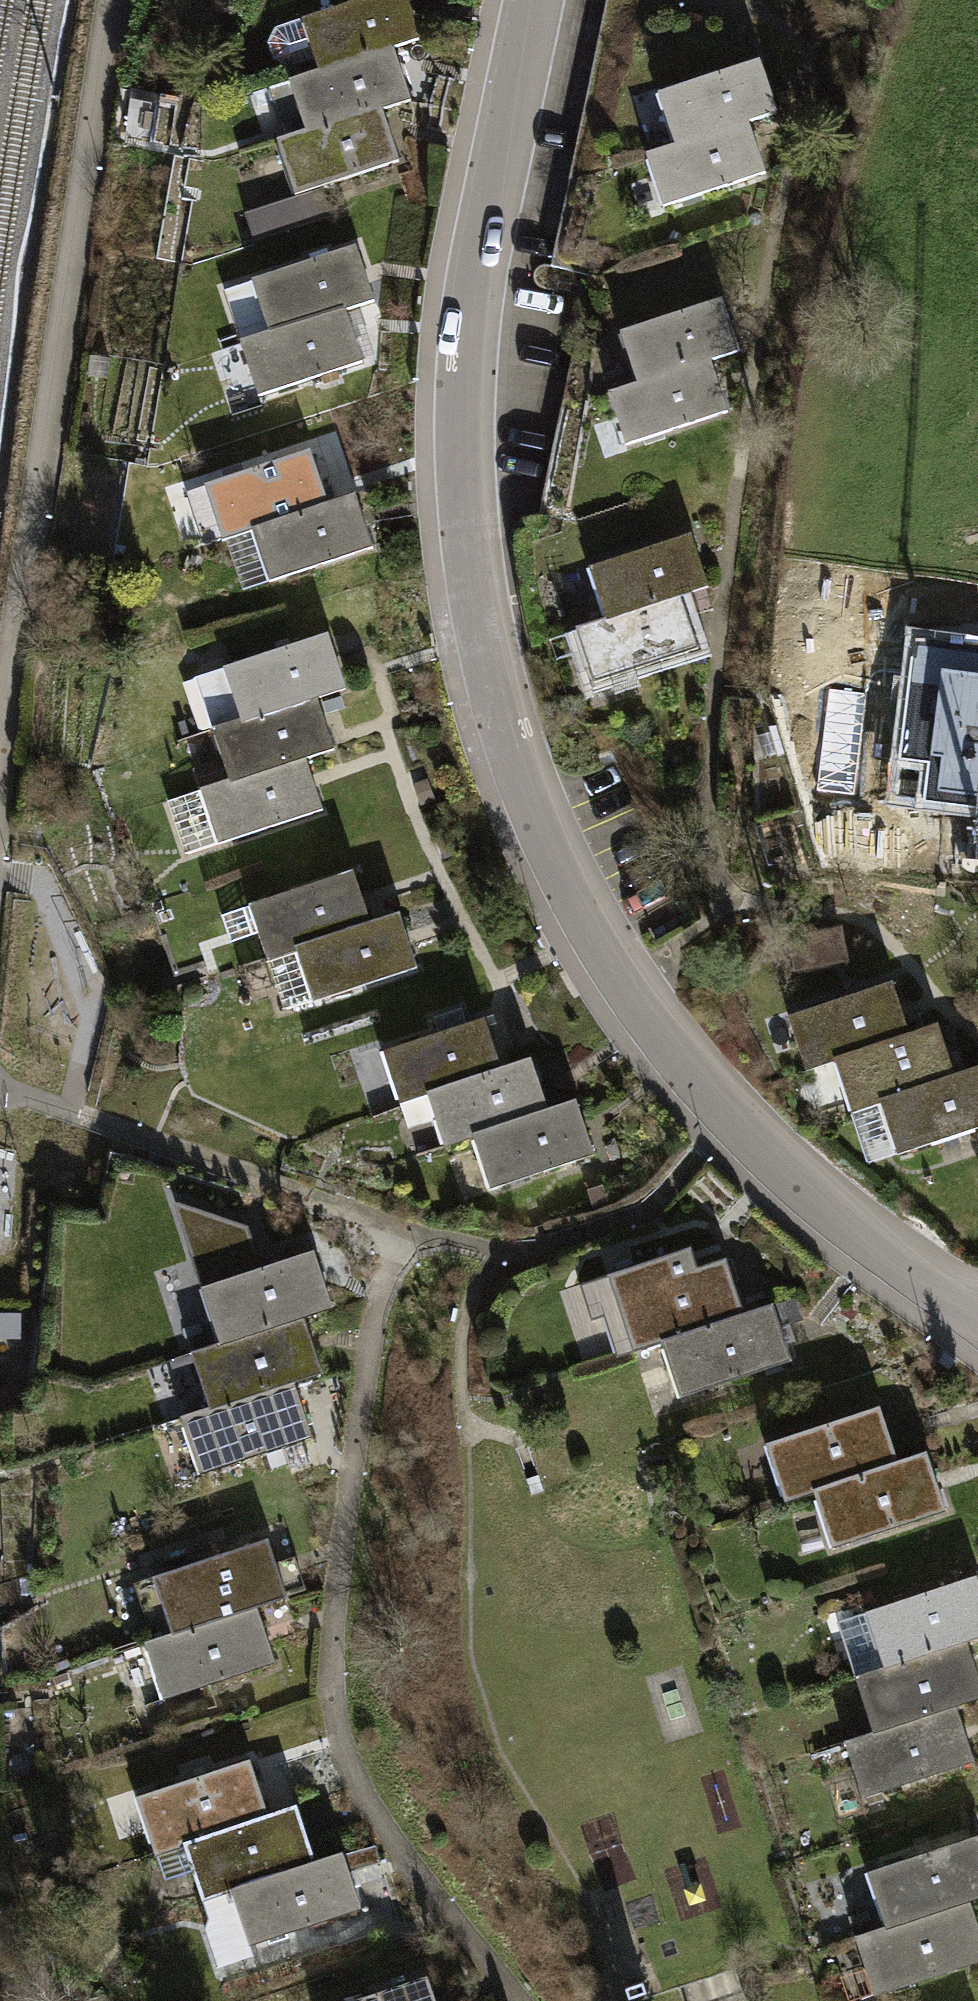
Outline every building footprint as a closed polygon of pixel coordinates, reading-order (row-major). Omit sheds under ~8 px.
[(278,28),(270,42),(275,59),(291,66),(315,58),(319,72),(393,48),(420,39),(407,0),(364,0),(278,28)] [(410,100),(393,48),(319,72),(289,82),(299,110),(311,106),(315,117),(311,118),(314,127),(304,130),(305,132),(306,133),(381,108),(381,109),(410,100)] [(676,115),(666,118),(675,146),(748,122),(776,112),(759,60),(668,91),(676,115)] [(657,94),(666,118),(676,115),(668,91),(657,94)] [(311,106),(299,110),(304,130),(314,127),(311,118),(315,117),(311,106)] [(398,161),(381,109),(381,108),(306,133),(305,132),(277,141),(287,171),(298,167),(302,179),(300,180),(304,193),(327,185),(398,161)] [(765,173),(748,122),(675,146),(646,155),(655,183),(666,179),(674,204),(765,173)] [(298,167),(287,171),(294,196),(304,193),(300,180),(302,179),(298,167)] [(666,179),(655,183),(663,207),(674,204),(666,179)] [(337,214),(327,185),(304,193),(294,196),(239,214),(248,244),(337,214)] [(355,246),(252,281),(252,283),(232,289),(227,300),(242,343),(344,309),(373,299),(355,246)] [(638,353),(628,356),(638,384),(710,360),(739,350),(722,299),(630,329),(638,353)] [(362,362),(344,309),(242,343),(251,371),(262,367),(266,379),(263,379),(268,393),(362,362)] [(620,332),(628,356),(638,353),(630,329),(620,332)] [(727,412),(710,360),(638,384),(609,393),(618,421),(628,418),(636,442),(727,412)] [(628,418),(618,421),(626,445),(636,442),(628,418)] [(309,453),(217,483),(221,496),(223,495),(226,506),(215,510),(224,538),(228,537),(252,529),(325,505),(309,453)] [(221,496),(217,483),(207,486),(215,510),(226,506),(223,495),(221,496)] [(325,505),(252,529),(269,580),(269,582),(373,548),(355,495),(325,505)] [(252,529),(228,537),(245,589),(269,580),(252,529)] [(608,589),(598,592),(607,620),(681,596),(708,587),(690,534),(599,564),(608,589)] [(608,589),(599,564),(589,568),(598,592),(608,589)] [(698,649),(681,596),(607,620),(576,630),(585,658),(598,654),(601,665),(599,666),(604,680),(698,649)] [(327,634),(223,668),(224,671),(205,676),(200,688),(213,730),(316,696),(345,686),(327,634)] [(916,640),(902,757),(945,762),(939,802),(977,808),(977,648),(916,640)] [(598,654),(585,658),(593,683),(604,680),(599,666),(601,665),(598,654)] [(333,748),(316,696),(213,730),(222,758),(233,754),(237,765),(234,766),(238,779),(305,757),(333,748)] [(194,766),(201,791),(238,779),(234,766),(237,765),(233,754),(222,758),(194,766)] [(322,809),(305,757),(238,779),(201,791),(218,842),(218,843),(322,809)] [(218,842),(201,791),(170,801),(187,853),(218,842)] [(353,870),(249,905),(249,906),(222,915),(231,942),(258,933),(266,958),(296,948),(370,924),(353,870)] [(370,924),(296,948),(313,1001),(417,967),(399,914),(370,924)] [(845,956),(840,930),(791,939),(796,966),(845,956)] [(284,1009),(313,1001),(296,948),(266,958),(284,1009)] [(893,982),(798,1012),(802,1025),(806,1024),(809,1036),(797,1040),(806,1069),(834,1060),(845,1056),(910,1036),(909,1034),(893,982)] [(802,1025),(798,1012),(788,1016),(797,1040),(809,1036),(806,1024),(802,1025)] [(484,1018),(383,1051),(400,1103),(427,1094),(501,1069),(484,1018)] [(910,1036),(845,1056),(848,1068),(850,1068),(853,1079),(842,1083),(851,1110),(879,1101),(955,1077),(938,1024),(909,1034),(910,1036)] [(834,1060),(842,1083),(853,1079),(850,1068),(848,1068),(845,1056),(834,1060)] [(501,1069),(427,1094),(435,1119),(444,1145),(473,1136),(547,1111),(530,1059),(501,1069)] [(955,1077),(879,1101),(896,1152),(897,1154),(977,1127),(977,1069),(955,1077)] [(427,1094),(400,1103),(408,1129),(435,1119),(427,1094)] [(879,1101),(851,1110),(867,1162),(896,1152),(879,1101)] [(575,1102),(547,1111),(473,1136),(482,1165),(495,1161),(499,1173),(496,1174),(500,1186),(593,1154),(575,1102)] [(495,1161),(482,1165),(490,1189),(500,1186),(496,1174),(499,1173),(495,1161)] [(248,1227),(178,1202),(206,1286),(200,1288),(219,1344),(304,1316),(331,1308),(313,1251),(261,1268),(248,1227)] [(579,1285),(591,1321),(603,1317),(619,1311),(633,1351),(663,1341),(744,1314),(725,1259),(697,1268),(690,1248),(579,1285)] [(744,1314),(663,1341),(674,1374),(685,1370),(689,1383),(686,1383),(690,1394),(791,1361),(780,1328),(798,1322),(790,1299),(744,1314)] [(619,1311),(603,1317),(617,1357),(633,1351),(619,1311)] [(323,1373),(304,1316),(219,1344),(191,1354),(201,1384),(212,1380),(216,1392),(214,1393),(219,1405),(293,1380),(294,1382),(323,1373)] [(681,1397),(690,1394),(686,1383),(689,1383),(685,1370),(674,1374),(681,1397)] [(312,1437),(294,1382),(293,1380),(219,1405),(209,1409),(181,1418),(200,1474),(312,1437)] [(201,1384),(209,1409),(219,1405),(214,1393),(216,1392),(212,1380),(201,1384)] [(879,1407),(775,1441),(779,1454),(782,1453),(786,1464),(773,1468),(784,1501),(813,1491),(898,1463),(879,1407)] [(779,1454),(775,1441),(765,1444),(773,1468),(786,1464),(782,1453),(779,1454)] [(898,1463),(813,1491),(824,1523),(836,1519),(840,1531),(837,1532),(842,1545),(945,1511),(927,1454),(898,1463)] [(832,1548),(842,1545),(837,1532),(840,1531),(836,1519),(824,1523),(832,1548)] [(267,1539),(152,1577),(171,1634),(256,1606),(286,1596),(267,1539)] [(837,1622),(855,1677),(966,1641),(977,1637),(977,1580),(976,1575),(837,1622)] [(133,1583),(153,1640),(171,1634),(152,1577),(133,1583)] [(275,1661),(256,1606),(171,1634),(153,1640),(144,1643),(155,1675),(166,1672),(170,1683),(168,1684),(172,1696),(275,1661)] [(966,1641),(855,1677),(866,1708),(876,1705),(884,1728),(956,1704),(957,1707),(977,1700),(977,1676),(966,1641)] [(166,1672),(155,1675),(163,1699),(172,1696),(168,1684),(170,1683),(166,1672)] [(974,1760),(957,1707),(956,1704),(884,1728),(874,1732),(844,1741),(853,1767),(863,1797),(974,1760)] [(866,1708),(874,1732),(884,1728),(876,1705),(866,1708)] [(156,1817),(144,1821),(154,1853),(268,1815),(250,1759),(146,1793),(150,1807),(152,1807),(156,1817)] [(863,1797),(853,1767),(836,1773),(850,1816),(867,1809),(863,1797)] [(136,1796),(144,1821),(156,1817),(152,1807),(150,1807),(146,1793),(136,1796)] [(268,1815),(154,1853),(163,1880),(192,1870),(202,1899),(316,1861),(296,1805),(268,1815)] [(875,1895),(886,1928),(969,1900),(977,1897),(977,1835),(877,1869),(885,1892),(875,1895)] [(343,1852),(316,1861),(202,1899),(210,1919),(206,1928),(218,1965),(252,1954),(250,1944),(361,1908),(343,1852)] [(867,1872),(875,1895),(885,1892),(877,1869),(867,1872)] [(969,1900),(886,1928),(856,1938),(867,1970),(878,1966),(882,1977),(880,1978),(884,1991),(977,1960),(977,1927),(969,1900)] [(878,1966),(867,1970),(875,1995),(884,1991),(880,1978),(882,1977),(878,1966)] [(350,2000),(436,2000),(427,1976),(350,2000)]
